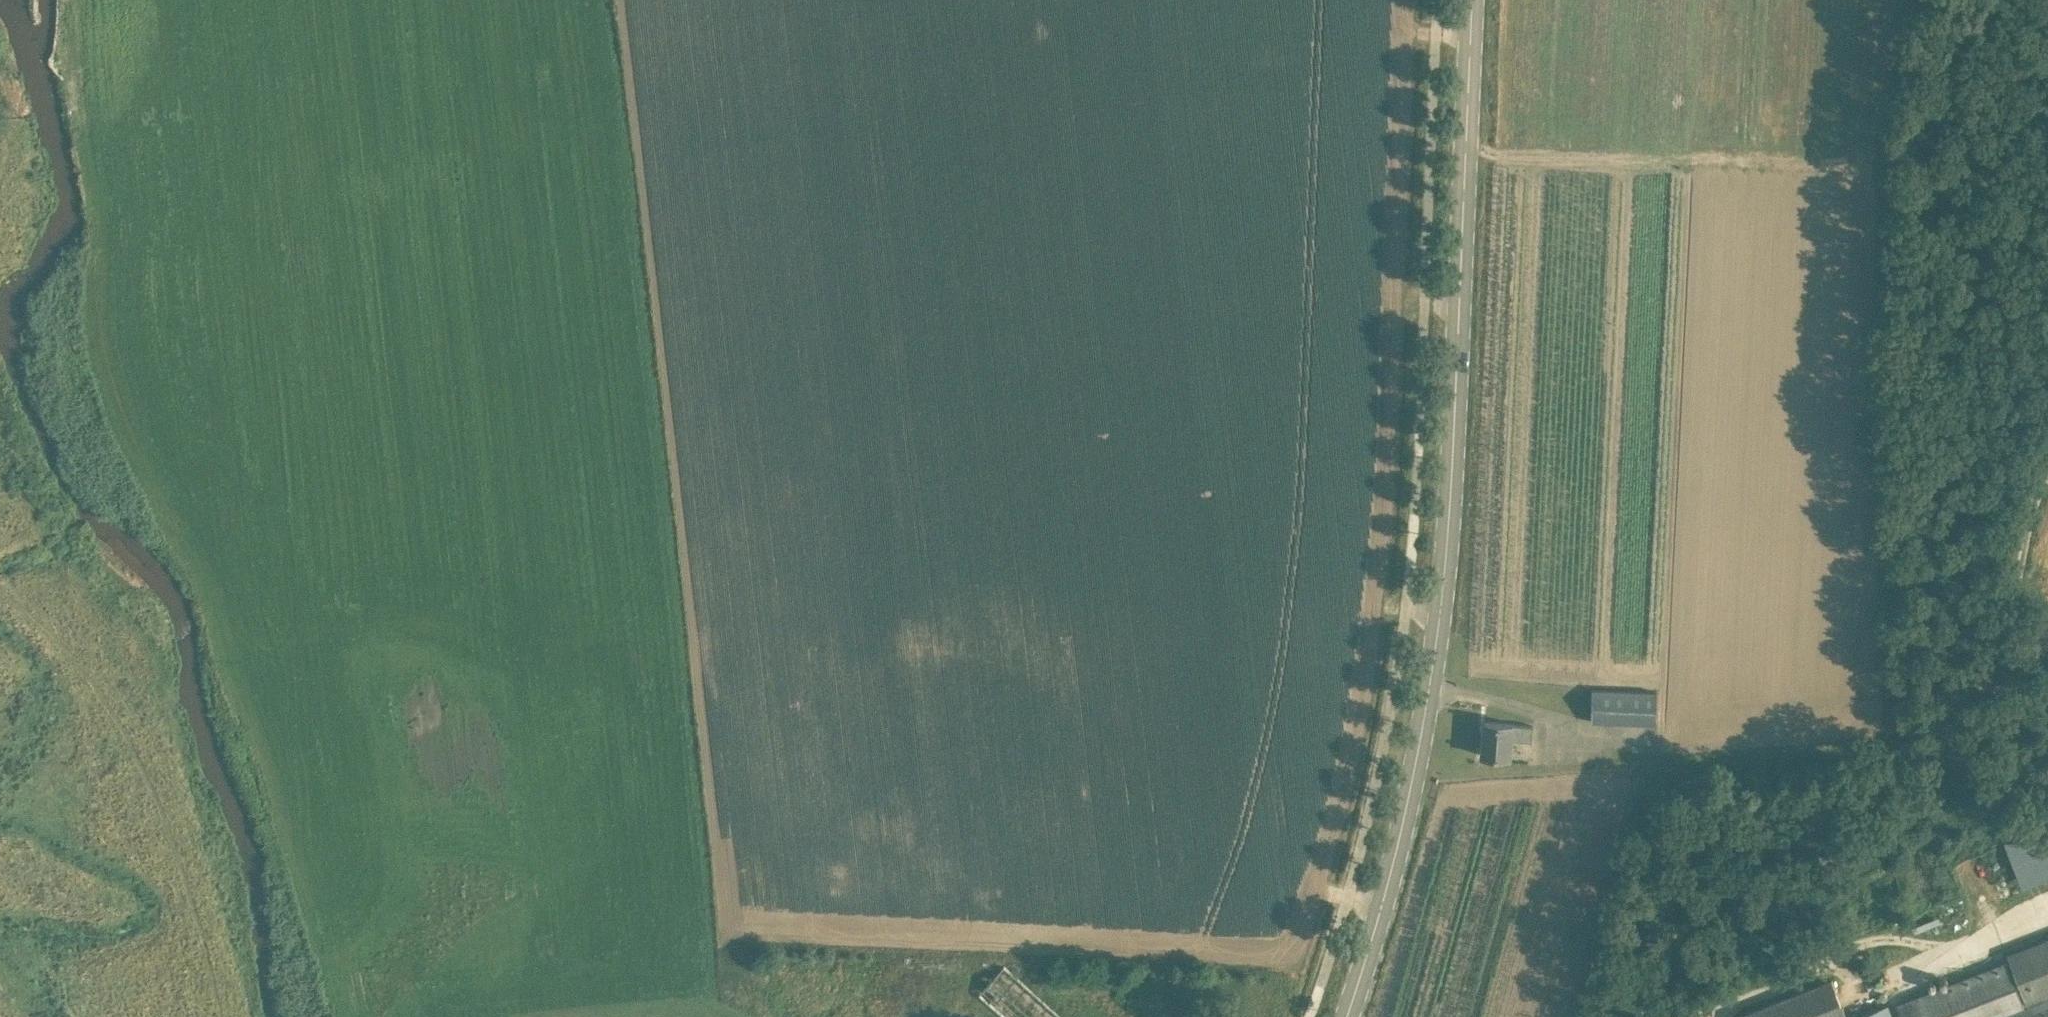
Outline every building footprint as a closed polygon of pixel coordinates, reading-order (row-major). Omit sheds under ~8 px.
[(1592,720),(1656,723),(1658,690),(1593,688),(1592,720)] [(1534,723),(1515,721),(1485,719),(1482,753),(1513,755),(1514,738),(1533,740),(1534,723)] [(2022,883),(2047,875),(2047,823),(2007,836),(2022,883)] [(2007,951),(2026,1001),(2023,1002),(2006,960),(1897,1002),(1903,1016),(2047,1016),(2047,935),(2007,951)] [(1005,1016),(1066,1016),(1005,964),(979,995),(1005,1016)] [(1831,976),(1736,1013),(1738,1016),(1847,1016),(1831,976)] [(1889,1002),(1850,1016),(1895,1016),(1889,1002)]
